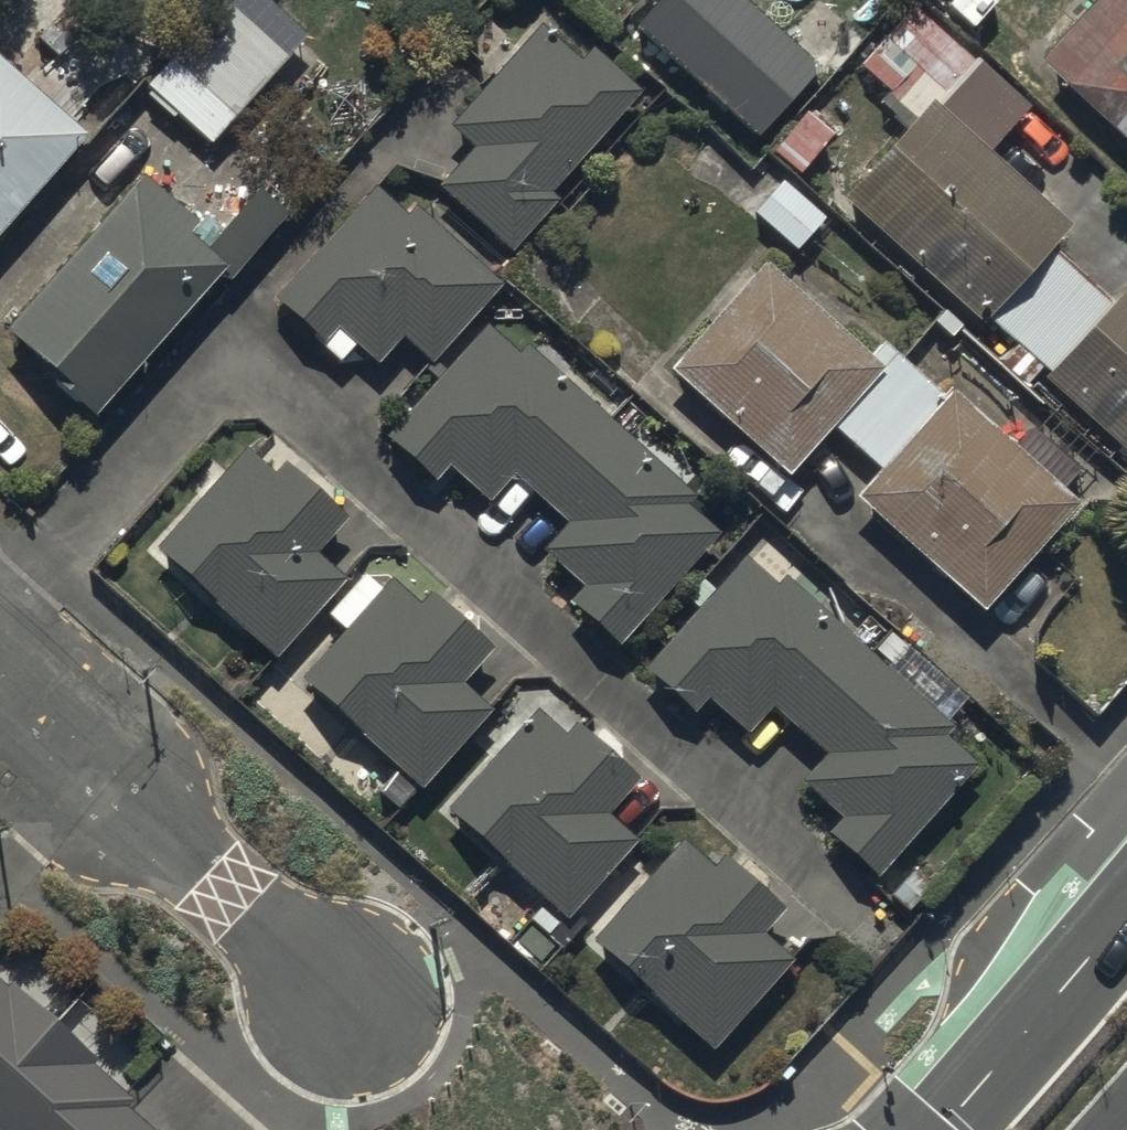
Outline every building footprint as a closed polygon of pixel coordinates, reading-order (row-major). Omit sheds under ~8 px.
[(628,16),(749,127),(811,59),(746,0),(643,0),(628,16)] [(1044,40),(1050,46),(1039,57),(1126,139),(1126,0),(1081,0),(1044,40)] [(224,10),(144,101),(208,158),(288,67),(224,10)] [(544,178),(632,78),(587,38),(574,53),(535,18),(449,114),(471,134),(438,172),(507,233),(551,184),(544,178)] [(0,68),(0,246),(85,150),(0,68)] [(927,93),(835,191),(947,295),(930,313),(946,328),(957,315),(1017,371),(1031,357),(1043,368),(1037,374),(1126,457),(1126,276),(1107,298),(1067,261),(1074,254),(1050,231),(1062,218),(927,93)] [(139,165),(0,319),(0,328),(58,380),(51,387),(79,413),(213,264),(222,271),(279,204),(249,179),(197,241),(178,224),(190,211),(139,165)] [(774,170),(747,203),(790,240),(818,209),(774,170)] [(498,279),(376,172),(270,292),(320,337),(334,321),(370,353),(395,325),(430,356),(498,279)] [(860,344),(760,255),(663,363),(783,470),(828,419),(871,458),(844,488),(976,607),(1075,497),(880,322),(860,344)] [(515,355),(484,327),(380,442),(427,485),(444,466),(484,501),(507,476),(565,528),(540,555),(578,590),(563,605),(612,649),(715,535),(682,505),(690,496),(524,346),(515,355)] [(272,489),(247,463),(152,566),(269,675),(342,596),(309,566),(339,533),(281,479),(272,489)] [(948,728),(782,581),(775,590),(739,558),(637,672),(687,717),(704,699),(746,736),(770,709),(825,757),(799,786),(836,818),(820,837),(869,880),(970,766),(939,739),(948,728)] [(363,586),(324,628),(344,646),(298,698),(416,805),(484,729),(453,700),(486,664),(424,609),(414,619),(389,596),(382,604),(363,586)] [(558,751),(531,727),(443,828),(565,934),(633,855),(604,829),(633,795),(568,739),(558,751)] [(710,885),(678,856),(587,958),(708,1066),(789,976),(758,948),(780,923),(722,872),(710,885)] [(126,1097),(131,1091),(89,1053),(92,1049),(11,976),(7,980),(0,973),(0,1129),(162,1129),(126,1097)]
